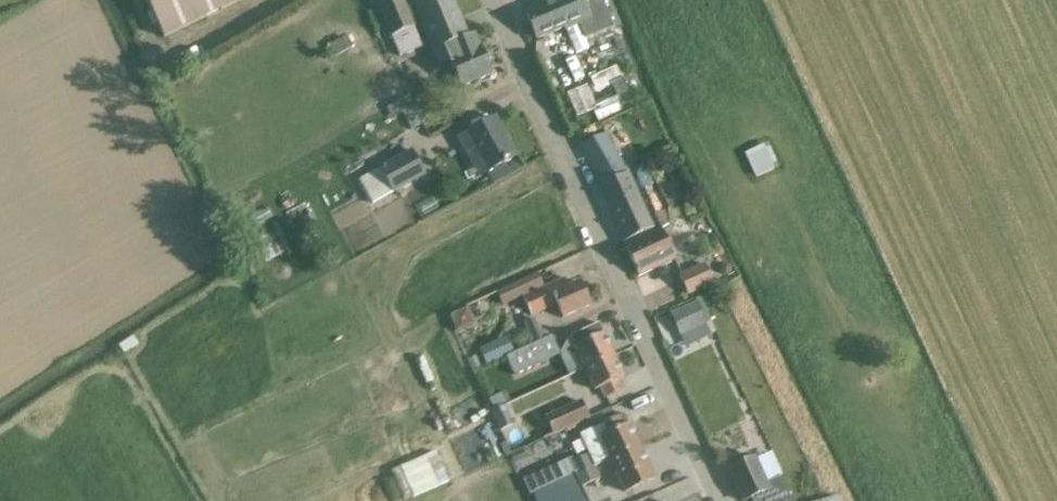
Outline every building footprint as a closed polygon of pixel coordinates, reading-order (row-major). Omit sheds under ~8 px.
[(161,25),(166,36),(240,0),(149,0),(161,25)] [(399,57),(421,48),(403,0),(377,0),(399,57)] [(432,51),(444,46),(449,59),(461,87),(492,74),(480,46),(475,48),(470,35),(469,36),(455,0),(411,0),(432,51)] [(526,11),(537,39),(554,32),(565,28),(582,22),(592,18),(585,0),(553,0),(543,4),(526,11)] [(408,96),(390,106),(395,114),(413,104),(408,96)] [(465,131),(487,171),(487,170),(494,183),(522,168),(519,161),(508,167),(505,161),(516,154),(495,115),(465,131)] [(629,173),(606,132),(581,146),(602,185),(598,186),(624,242),(655,227),(630,173),(629,173)] [(757,176),(781,166),(769,141),(745,152),(757,176)] [(412,150),(359,179),(373,203),(426,174),(412,150)] [(661,226),(625,243),(640,275),(676,258),(661,226)] [(705,263),(679,275),(687,294),(714,283),(705,263)] [(523,297),(544,287),(538,273),(497,292),(503,306),(523,297)] [(544,287),(523,297),(532,316),(557,304),(563,317),(590,304),(580,281),(567,287),(562,278),(548,285),(544,287)] [(697,302),(671,315),(681,336),(708,323),(697,302)] [(468,308),(450,315),(458,333),(475,326),(468,308)] [(584,367),(614,353),(600,321),(569,335),(584,367)] [(560,354),(551,335),(507,356),(515,375),(560,354)] [(486,364),(512,352),(505,337),(480,349),(486,364)] [(623,389),(619,379),(625,376),(614,353),(584,367),(595,390),(600,388),(605,398),(623,389)] [(507,402),(502,392),(490,398),(494,408),(507,402)] [(582,400),(545,417),(553,435),(590,419),(582,400)] [(501,430),(513,424),(504,406),(492,411),(501,430)] [(557,465),(553,467),(560,482),(595,466),(611,459),(640,446),(630,422),(623,425),(619,416),(579,434),(588,454),(573,461),(572,458),(557,465)] [(640,446),(611,459),(625,490),(654,477),(640,446)] [(405,500),(424,491),(449,481),(436,451),(412,461),(412,462),(392,471),(405,500)] [(781,477),(766,483),(755,457),(752,459),(749,452),(729,460),(732,467),(729,469),(744,500),(752,497),(754,500),(792,500),(781,477)] [(534,494),(537,500),(587,500),(581,487),(601,478),(595,466),(560,482),(534,494)] [(824,500),(823,500),(816,480),(802,485),(807,500),(824,500)]
